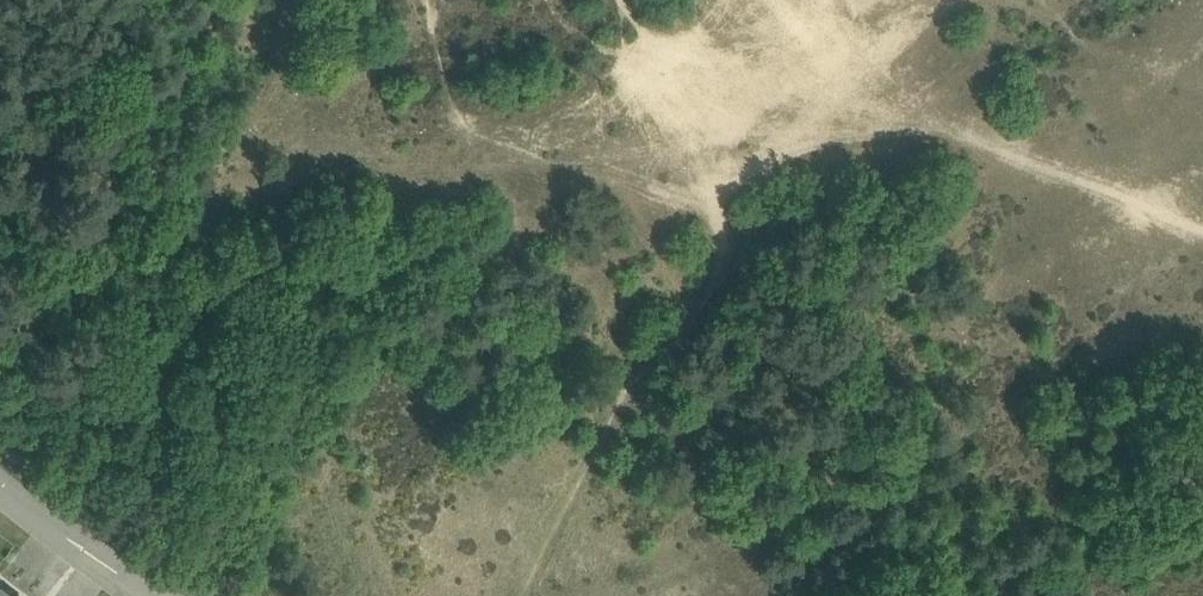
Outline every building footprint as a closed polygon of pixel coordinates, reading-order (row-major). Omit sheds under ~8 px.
[(1,585),(0,587),(0,595),(15,595),(1,585)]
